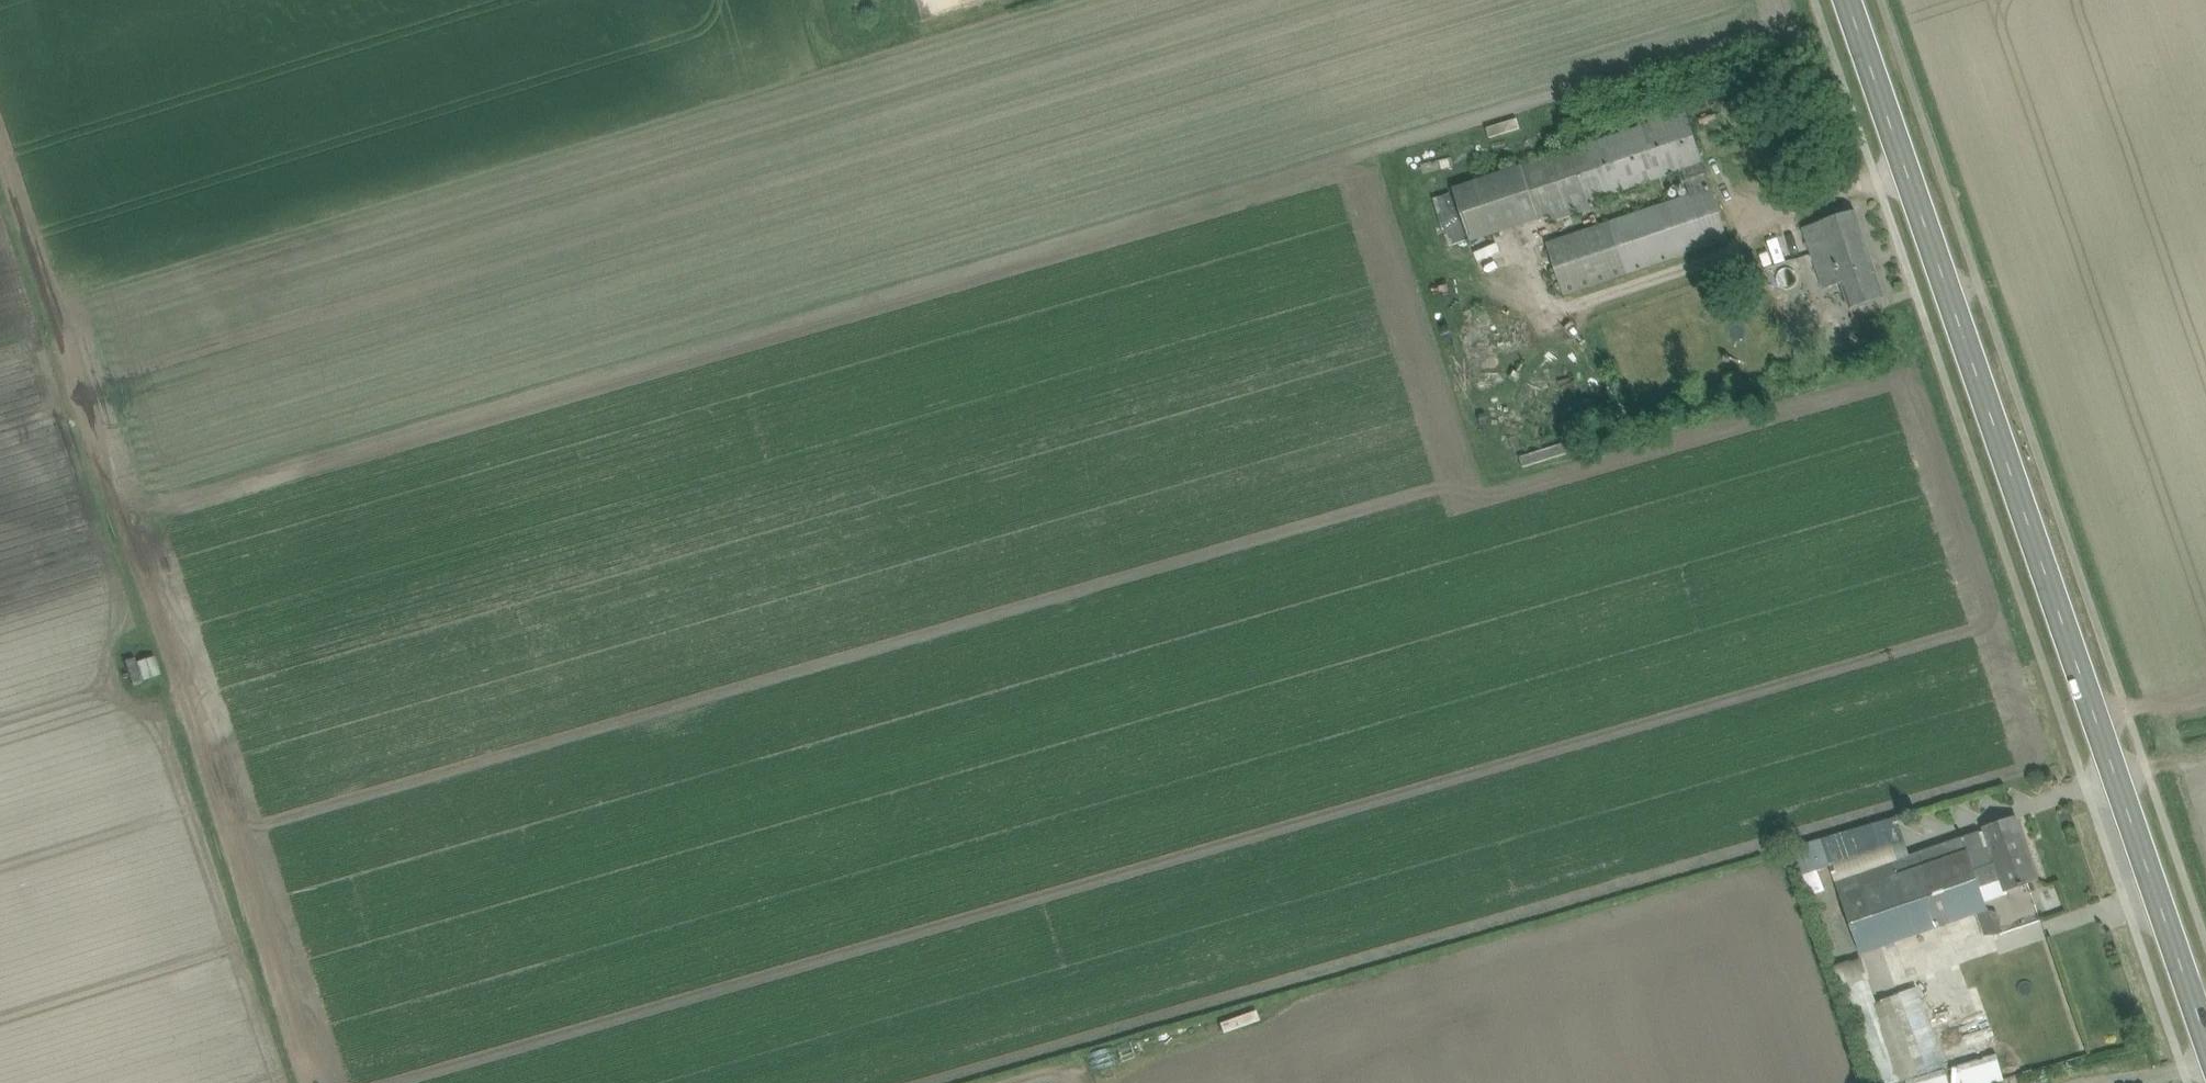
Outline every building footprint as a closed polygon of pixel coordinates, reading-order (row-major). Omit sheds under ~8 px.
[(1729,241),(1711,189),(1703,163),(1704,162),(1684,108),(1523,166),(1540,219),(1549,216),(1551,223),(1583,212),(1584,215),(1596,211),(1593,202),(1683,170),(1691,195),(1547,244),(1565,296),(1729,241)] [(1842,283),(1844,288),(1853,311),(1885,297),(1856,210),(1802,230),(1824,289),(1842,283)] [(138,662),(145,683),(143,683),(146,692),(166,685),(155,655),(138,662)] [(2004,880),(2007,888),(2020,884),(2020,886),(2025,884),(2024,883),(2036,878),(2016,819),(1987,829),(1839,881),(1863,952),(1990,909),(1982,887),(2004,880)] [(1793,846),(1803,876),(1831,866),(1886,847),(1877,822),(1793,846)] [(1885,1080),(1944,1061),(1912,964),(1892,971),(1899,993),(1873,1002),(1888,1046),(1875,1050),(1885,1080)] [(2005,1082),(2000,1057),(1914,1075),(1916,1082),(2002,1082),(2005,1082)]
